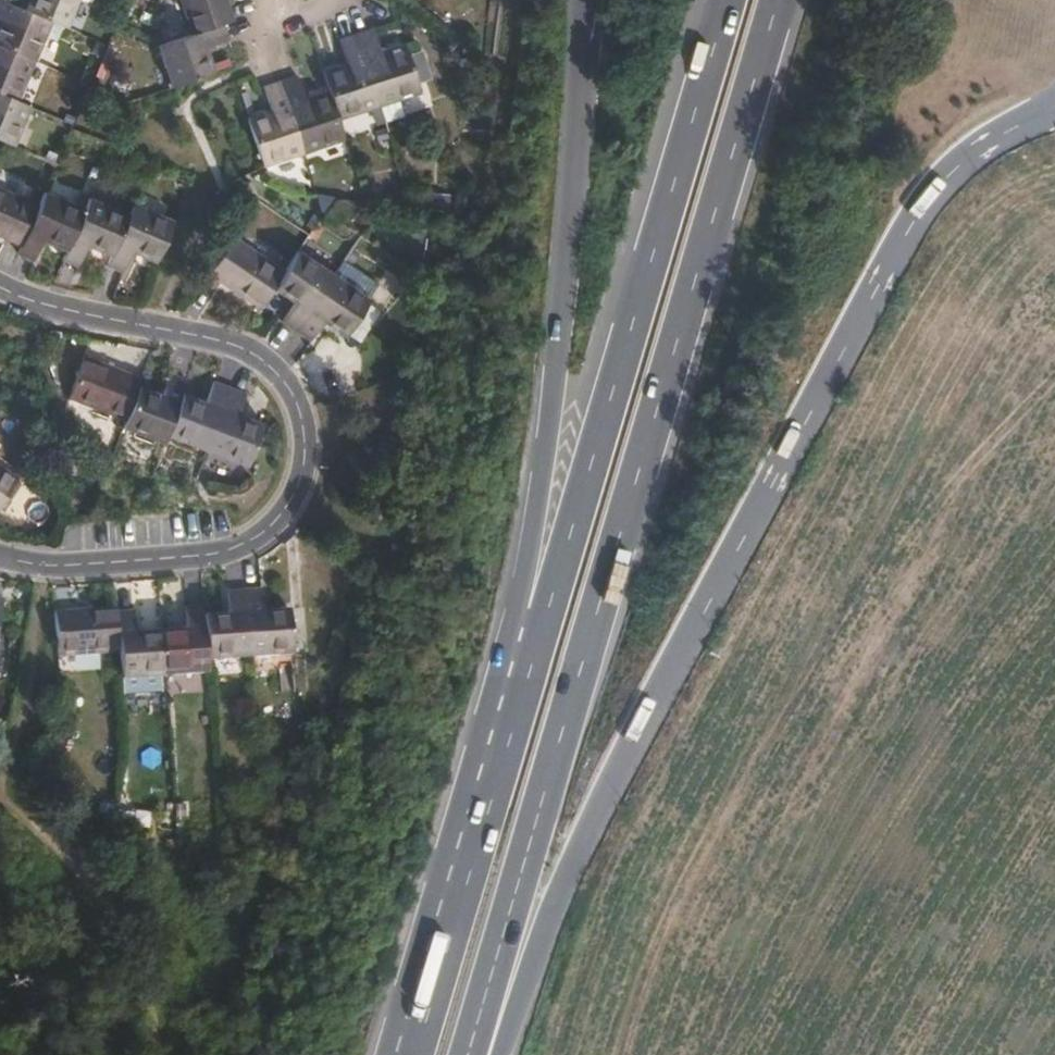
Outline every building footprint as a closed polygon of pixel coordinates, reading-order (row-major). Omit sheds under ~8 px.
[(76,0),(28,0),(23,9),(52,22),(65,27),(76,0)] [(223,24),(234,21),(229,6),(228,4),(227,0),(181,0),(191,34),(223,24)] [(35,62),(52,22),(23,9),(5,2),(0,14),(0,47),(35,62)] [(206,49),(229,41),(223,24),(191,34),(157,45),(170,87),(213,73),(206,49)] [(372,28),(356,34),(379,107),(420,93),(404,45),(380,52),(372,28)] [(337,120),(379,107),(356,34),(339,40),(346,63),(322,71),(328,91),(337,120)] [(35,62),(0,47),(0,94),(18,101),(35,62)] [(344,141),(337,120),(328,91),(305,99),(297,76),(280,81),(303,153),(344,141)] [(262,167),(303,153),(280,81),(263,87),(271,111),(246,118),(262,167)] [(31,107),(18,101),(0,94),(0,141),(13,147),(31,107)] [(21,245),(38,205),(0,189),(0,236),(21,245)] [(66,250),(75,228),(84,209),(44,193),(38,205),(21,245),(18,253),(34,261),(43,240),(66,250)] [(88,246),(111,256),(128,215),(88,198),(84,209),(75,228),(66,250),(62,260),(78,267),(88,246)] [(132,252),(155,262),(173,221),(133,204),(111,256),(107,265),(123,272),(132,252)] [(271,292),(285,272),(233,237),(208,274),(259,308),(271,292)] [(297,331),(334,276),(297,252),(285,272),(273,289),(294,303),(282,321),(297,331)] [(370,299),(334,276),(297,331),(311,341),(324,322),(345,337),(370,299)] [(141,379),(83,356),(68,398),(125,419),(138,386),(141,379)] [(138,386),(125,419),(122,428),(163,443),(166,435),(182,393),(187,380),(169,374),(162,394),(138,386)] [(205,402),(182,393),(166,435),(206,451),(230,388),(213,381),(205,402)] [(246,394),(230,388),(206,451),(247,466),(263,423),(238,415),(246,394)] [(0,466),(0,507),(19,479),(0,466)] [(244,590),(250,657),(293,654),(289,609),(264,611),(262,589),(244,590)] [(207,660),(250,657),(244,590),(227,592),(229,614),(203,616),(207,660)] [(164,676),(208,673),(207,660),(203,616),(203,605),(185,607),(186,629),(161,631),(164,676)] [(58,656),(119,652),(117,612),(116,608),(54,613),(58,656)] [(122,680),(164,676),(161,631),(136,633),(134,611),(117,612),(119,652),(122,680)]
